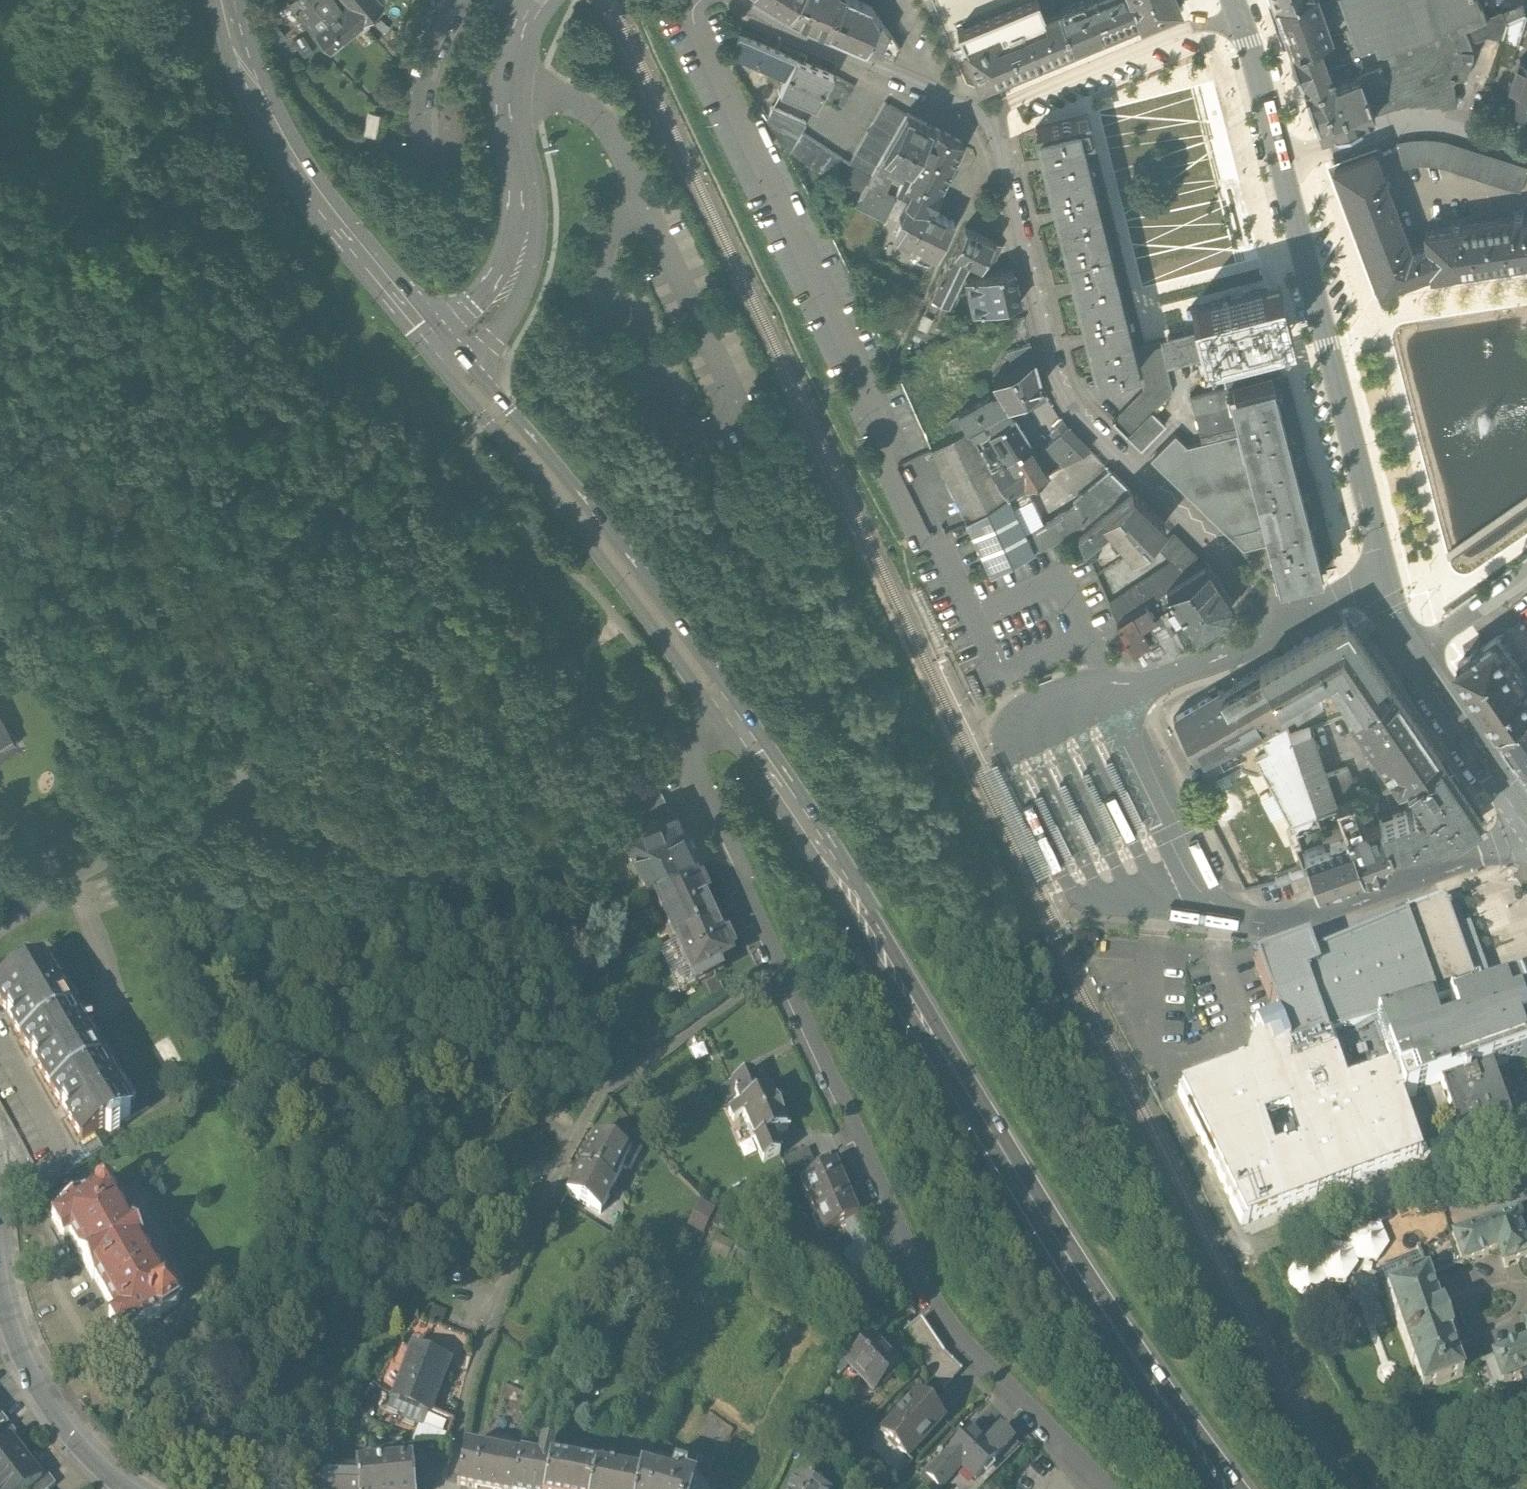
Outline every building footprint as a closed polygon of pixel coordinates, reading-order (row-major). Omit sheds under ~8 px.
[(344,45),(306,0),(301,0),(290,9),(295,16),(330,58),(344,45)] [(344,45),(365,25),(350,8),(349,9),(342,16),(330,0),(306,0),(344,45)] [(385,7),(378,0),(341,0),(349,9),(350,8),(365,25),(385,7)] [(790,14),(798,0),(768,0),(790,14)] [(790,14),(829,30),(842,0),(798,0),(790,14)] [(861,0),(842,0),(829,30),(865,46),(878,16),(869,4),(861,0)] [(1130,0),(1083,0),(1059,10),(1075,49),(1139,22),(1130,0)] [(1139,22),(1183,4),(1182,0),(1130,0),(1139,22)] [(1289,46),(1331,31),(1320,0),(1275,0),(1272,1),(1289,46)] [(1331,31),(1342,27),(1348,43),(1373,113),(1397,104),(1407,102),(1410,102),(1425,101),(1440,102),(1445,103),(1455,102),(1454,79),(1466,77),(1475,56),(1475,51),(1472,44),(1489,36),(1488,17),(1482,2),(1487,0),(1320,0),(1331,31)] [(1507,23),(1526,15),(1526,11),(1524,0),(1498,0),(1503,12),(1507,23)] [(295,16),(290,9),(277,20),(284,29),(292,22),(291,21),(295,16)] [(980,88),(1075,49),(1059,10),(1046,16),(1049,23),(1001,43),(997,34),(964,48),(965,50),(980,88)] [(1503,12),(1488,17),(1489,36),(1502,40),(1507,23),(1503,12)] [(1507,23),(1502,40),(1496,59),(1512,64),(1526,17),(1526,15),(1507,23)] [(878,16),(865,46),(894,58),(899,47),(878,16)] [(1331,31),(1289,46),(1321,133),(1373,113),(1348,43),(1342,27),(1331,31)] [(786,82),(796,59),(742,36),(736,62),(786,82)] [(832,76),(796,59),(786,82),(781,92),(817,109),(822,97),(832,76)] [(1520,60),(1505,106),(1526,113),(1526,62),(1520,60)] [(854,86),(832,76),(822,97),(843,107),(854,86)] [(850,165),(871,176),(903,120),(906,115),(885,102),(850,165)] [(768,122),(785,151),(790,153),(806,125),(803,124),(772,110),(771,112),(772,112),(768,122)] [(911,168),(931,126),(907,113),(906,115),(903,120),(904,120),(885,154),(911,168)] [(1095,177),(1080,115),(1032,126),(1047,189),(1095,177)] [(376,146),(381,123),(369,121),(364,144),(376,146)] [(927,209),(929,210),(963,141),(931,126),(911,168),(904,182),(903,182),(896,196),(907,201),(906,202),(908,202),(909,201),(927,210),(927,209)] [(803,135),(790,155),(830,181),(843,160),(803,135)] [(1454,144),(1443,141),(1440,141),(1428,140),(1414,140),(1411,140),(1396,143),(1403,168),(1412,165),(1414,165),(1423,165),(1432,165),(1443,167),(1521,192),(1526,174),(1526,168),(1454,144)] [(1334,189),(1347,224),(1392,207),(1382,178),(1371,148),(1325,165),(1334,189)] [(904,182),(911,168),(885,154),(855,206),(886,221),(896,200),(884,194),(893,176),(903,182),(904,182)] [(1110,240),(1095,177),(1047,189),(1062,252),(1110,240)] [(921,251),(934,257),(936,253),(938,254),(954,222),(929,210),(927,209),(927,210),(909,201),(908,202),(901,216),(905,219),(896,237),(910,244),(912,241),(923,247),(921,250),(921,251)] [(1392,207),(1347,224),(1373,296),(1426,278),(1420,241),(1406,245),(1392,207)] [(1482,222),(1490,268),(1526,262),(1526,215),(1482,222)] [(1420,241),(1426,278),(1490,268),(1482,222),(1418,232),(1419,239),(1420,241)] [(981,264),(993,241),(965,228),(931,298),(943,303),(948,306),(970,259),(981,264)] [(930,267),(934,257),(921,251),(921,250),(920,249),(918,254),(889,240),(886,245),(905,255),(929,266),(930,267)] [(1002,246),(993,241),(981,264),(991,269),(1002,246)] [(1124,304),(1110,241),(1062,252),(1077,314),(1124,304)] [(922,281),(929,266),(905,255),(898,269),(922,281)] [(1013,269),(966,280),(974,313),(1021,302),(1013,269)] [(1225,297),(1188,307),(1193,327),(1169,333),(1170,335),(1168,336),(1175,362),(1218,351),(1227,386),(1271,374),(1262,339),(1270,337),(1270,339),(1279,336),(1279,335),(1291,332),(1279,286),(1267,289),(1267,286),(1244,292),(1245,294),(1225,299),(1225,297)] [(943,303),(931,298),(926,308),(938,313),(943,303)] [(1134,345),(1124,304),(1077,314),(1091,376),(1138,366),(1134,345)] [(934,319),(924,314),(917,328),(926,333),(934,319)] [(1153,411),(1173,391),(1160,338),(1134,345),(1138,366),(1144,389),(1112,421),(1128,437),(1153,411)] [(1014,367),(1034,356),(1030,343),(1008,350),(1014,367)] [(993,397),(992,396),(958,415),(967,430),(971,428),(1008,406),(1042,386),(1034,356),(1014,367),(993,379),(1002,394),(999,396),(997,394),(993,397)] [(1271,374),(1227,386),(1238,432),(1243,449),(1288,437),(1271,374)] [(1202,441),(1238,432),(1227,386),(1191,395),(1202,441)] [(1178,411),(1173,391),(1153,411),(1165,424),(1178,411)] [(991,430),(1014,415),(1008,406),(971,428),(993,468),(1008,458),(1006,453),(991,430)] [(1128,437),(1141,449),(1165,424),(1153,411),(1128,437)] [(1006,453),(1028,440),(1014,415),(991,430),(1006,453)] [(1048,447),(1049,448),(1065,463),(1090,449),(1067,426),(1066,426),(1065,426),(1064,423),(1061,423),(1057,427),(1057,429),(1059,432),(1049,442),(1048,443),(1048,444),(1048,445),(1048,446),(1048,447)] [(993,468),(971,428),(967,430),(930,450),(967,519),(1006,498),(990,470),(993,468)] [(1260,515),(1243,449),(1238,432),(1202,441),(1187,445),(1175,433),(1150,458),(1243,549),(1267,542),(1260,515)] [(1288,437),(1243,449),(1260,515),(1305,504),(1288,437)] [(990,470),(1006,498),(1022,489),(1049,473),(1028,440),(1006,453),(1008,458),(993,468),(990,470)] [(1078,536),(1132,491),(1111,470),(1073,502),(1075,505),(1026,535),(1012,510),(1006,498),(967,519),(991,576),(1039,549),(1039,550),(1074,532),(1077,537),(1078,536)] [(1006,498),(1012,510),(1029,501),(1022,489),(1006,498)] [(1110,525),(1114,530),(1109,534),(1116,542),(1120,538),(1131,550),(1164,522),(1132,491),(1078,536),(1084,550),(1108,531),(1110,525)] [(1305,504),(1260,515),(1267,542),(1278,585),(1324,574),(1305,504)] [(1167,591),(1207,565),(1173,531),(1158,547),(1172,561),(1108,603),(1117,624),(1151,601),(1167,591)] [(1207,565),(1167,591),(1173,600),(1167,604),(1175,616),(1181,612),(1195,634),(1229,611),(1231,600),(1207,565)] [(1149,644),(1140,628),(1159,617),(1151,601),(1117,624),(1132,654),(1149,644)] [(1345,619),(1307,642),(1325,673),(1353,712),(1391,686),(1391,685),(1390,685),(1345,619)] [(1151,623),(1140,628),(1149,644),(1132,654),(1139,667),(1170,656),(1162,644),(1151,623)] [(1501,727),(1526,709),(1526,681),(1498,638),(1458,665),(1501,727)] [(1258,669),(1280,708),(1292,701),(1294,704),(1320,690),(1314,679),(1325,673),(1307,642),(1258,669)] [(1280,708),(1258,669),(1173,718),(1200,772),(1203,777),(1239,759),(1241,764),(1258,768),(1263,766),(1296,832),(1321,824),(1316,808),(1290,735),(1280,708)] [(1440,757),(1391,686),(1353,712),(1348,715),(1377,757),(1382,764),(1397,786),(1405,781),(1440,757)] [(0,704),(0,739),(15,731),(0,704)] [(1501,727),(1526,766),(1526,709),(1501,727)] [(1352,796),(1357,794),(1347,767),(1326,774),(1310,728),(1290,735),(1316,808),(1336,802),(1352,796)] [(1373,771),(1382,764),(1377,757),(1366,761),(1373,771)] [(1440,757),(1405,781),(1425,810),(1441,804),(1445,811),(1460,832),(1469,825),(1469,826),(1481,818),(1476,810),(1476,811),(1442,761),(1440,757)] [(638,813),(663,802),(649,772),(629,781),(634,792),(630,794),(638,813)] [(1336,802),(1344,825),(1361,873),(1393,861),(1380,823),(1367,828),(1362,823),(1352,796),(1336,802)] [(622,821),(628,835),(670,816),(663,802),(638,813),(622,821)] [(1412,809),(1393,816),(1407,856),(1408,856),(1408,855),(1446,841),(1447,842),(1448,841),(1448,840),(1460,832),(1445,811),(1441,804),(1425,810),(1416,813),(1416,811),(1412,809)] [(1393,861),(1407,856),(1393,816),(1379,821),(1380,823),(1393,861)] [(698,867),(676,818),(626,841),(649,889),(656,886),(677,932),(716,915),(704,889),(708,887),(702,874),(698,876),(695,868),(698,867)] [(1324,844),(1303,851),(1317,889),(1361,873),(1344,825),(1321,833),(1322,834),(1321,835),(1324,844)] [(1305,943),(1255,961),(1273,1011),(1288,1054),(1326,1043),(1324,1040),(1341,1035),(1401,1017),(1401,1016),(1427,1007),(1427,1008),(1476,993),(1443,901),(1403,916),(1404,921),(1311,959),(1305,943)] [(724,932),(716,915),(677,932),(696,974),(721,962),(718,955),(732,948),(729,944),(734,942),(728,930),(724,932)] [(76,1010),(62,986),(49,964),(43,963),(32,970),(26,967),(18,973),(16,980),(5,986),(0,989),(0,1000),(23,1040),(76,1010)] [(1477,997),(1476,993),(1427,1008),(1427,1007),(1401,1016),(1401,1017),(1341,1035),(1324,1040),(1326,1043),(1288,1054),(1273,1011),(1251,1018),(1259,1043),(1254,1046),(1250,1050),(1247,1056),(1247,1059),(1247,1062),(1247,1066),(1178,1090),(1243,1219),(1422,1155),(1402,1100),(1425,1092),(1489,1068),(1526,1056),(1526,1008),(1526,985),(1526,984),(1521,982),(1518,983),(1518,982),(1491,991),(1477,997)] [(76,1010),(23,1040),(53,1092),(106,1061),(92,1037),(76,1010)] [(122,1089),(106,1061),(53,1092),(84,1144),(103,1132),(111,1133),(119,1129),(120,1124),(135,1115),(120,1090),(122,1089)] [(766,1085),(756,1062),(731,1073),(731,1074),(738,1088),(742,1097),(729,1102),(734,1112),(744,1108),(749,1120),(748,1121),(752,1131),(754,1130),(764,1153),(781,1145),(773,1127),(789,1119),(772,1083),(766,1085)] [(1489,1068),(1425,1092),(1435,1117),(1449,1112),(1468,1162),(1516,1145),(1514,1138),(1489,1068)] [(727,1093),(738,1088),(731,1074),(720,1079),(727,1093)] [(581,1162),(615,1181),(624,1164),(628,1166),(638,1147),(615,1134),(611,1141),(597,1133),(581,1162)] [(789,1163),(814,1151),(808,1139),(783,1151),(789,1163)] [(826,1159),(835,1155),(830,1144),(821,1148),(826,1159)] [(860,1205),(836,1154),(835,1155),(826,1159),(802,1170),(826,1220),(846,1211),(858,1205),(860,1205)] [(602,1208),(616,1181),(615,1181),(581,1162),(566,1189),(602,1208)] [(85,1198),(84,1196),(49,1215),(55,1226),(52,1228),(60,1243),(69,1238),(81,1257),(129,1229),(105,1187),(85,1198)] [(714,1200),(701,1194),(691,1215),(704,1221),(714,1200)] [(868,1227),(858,1205),(846,1211),(856,1233),(868,1227)] [(1453,1236),(1463,1263),(1500,1250),(1505,1266),(1526,1258),(1526,1238),(1517,1212),(1453,1236)] [(887,1263),(870,1226),(868,1227),(856,1233),(846,1237),(863,1274),(887,1263)] [(1324,1288),(1323,1271),(1355,1271),(1355,1253),(1379,1253),(1379,1227),(1352,1227),(1352,1236),(1325,1236),(1325,1249),(1293,1249),(1293,1288),(1324,1288)] [(736,1236),(721,1228),(714,1244),(719,1247),(722,1242),(731,1247),(736,1236)] [(129,1229),(81,1257),(104,1297),(153,1268),(129,1229)] [(127,1341),(178,1311),(179,1305),(168,1288),(163,1286),(153,1268),(104,1297),(121,1324),(108,1332),(115,1345),(126,1339),(127,1341)] [(1424,1268),(1384,1282),(1420,1382),(1460,1367),(1447,1330),(1449,1329),(1439,1303),(1437,1303),(1424,1268)] [(926,1357),(945,1338),(923,1306),(901,1321),(926,1357)] [(434,1320),(420,1314),(415,1324),(430,1331),(434,1320)] [(883,1336),(873,1326),(848,1349),(846,1347),(841,1343),(836,1354),(842,1360),(850,1353),(874,1379),(898,1356),(881,1338),(883,1336)] [(963,1357),(945,1338),(926,1357),(945,1376),(963,1357)] [(452,1355),(414,1340),(385,1412),(404,1419),(405,1416),(419,1421),(420,1419),(422,1420),(427,1407),(430,1408),(452,1355)] [(1495,1355),(1505,1382),(1520,1377),(1524,1387),(1526,1386),(1526,1343),(1495,1355)] [(1505,1382),(1495,1355),(1486,1359),(1496,1386),(1505,1382)] [(513,1419),(530,1424),(536,1406),(521,1402),(526,1386),(504,1379),(494,1414),(513,1419)] [(946,1406),(920,1379),(882,1416),(908,1442),(946,1406)] [(376,1397),(364,1390),(358,1402),(370,1409),(376,1397)] [(711,1405),(701,1418),(719,1432),(729,1418),(711,1405)] [(8,1417),(1,1407),(0,1408),(0,1424),(8,1417)] [(10,1431),(10,1432),(17,1427),(9,1417),(8,1417),(0,1424),(0,1439),(10,1431)] [(986,1433),(970,1418),(927,1461),(942,1476),(955,1463),(952,1460),(960,1451),(965,1456),(968,1453),(980,1465),(999,1446),(1004,1450),(1019,1435),(1002,1417),(986,1433)] [(422,1420),(420,1419),(419,1421),(414,1434),(442,1436),(443,1434),(446,1435),(449,1430),(422,1420)] [(26,1452),(10,1432),(10,1431),(0,1439),(0,1472),(26,1452)] [(446,1435),(443,1434),(442,1436),(441,1444),(448,1446),(450,1436),(446,1435)] [(652,1446),(672,1456),(677,1446),(657,1436),(652,1446)] [(488,1484),(495,1444),(469,1439),(467,1439),(460,1479),(488,1484)] [(553,1457),(555,1445),(541,1443),(539,1453),(523,1449),(515,1488),(547,1488),(553,1457)] [(695,1449),(700,1453),(704,1447),(698,1443),(695,1449)] [(523,1449),(495,1444),(488,1484),(512,1488),(515,1488),(523,1449)] [(26,1452),(0,1472),(0,1488),(21,1488),(28,1483),(42,1472),(26,1452)] [(597,1465),(613,1468),(616,1463),(618,1457),(601,1452),(597,1465)] [(597,1465),(579,1461),(580,1456),(569,1454),(568,1460),(553,1457),(547,1488),(592,1488),(597,1465)] [(413,1456),(356,1462),(357,1473),(359,1488),(416,1488),(413,1456)] [(639,1474),(641,1468),(616,1463),(613,1468),(639,1474)] [(646,1463),(644,1469),(665,1475),(667,1469),(646,1463)] [(639,1474),(613,1468),(597,1465),(592,1488),(636,1488),(639,1474)] [(47,1484),(56,1477),(48,1467),(42,1472),(28,1483),(32,1488),(40,1488),(47,1484)] [(641,1468),(639,1474),(636,1488),(691,1488),(695,1477),(676,1472),(675,1477),(665,1475),(644,1469),(641,1468)] [(785,1488),(829,1488),(831,1486),(794,1469),(785,1488)] [(357,1473),(309,1473),(308,1475),(308,1488),(359,1488),(357,1473)]
